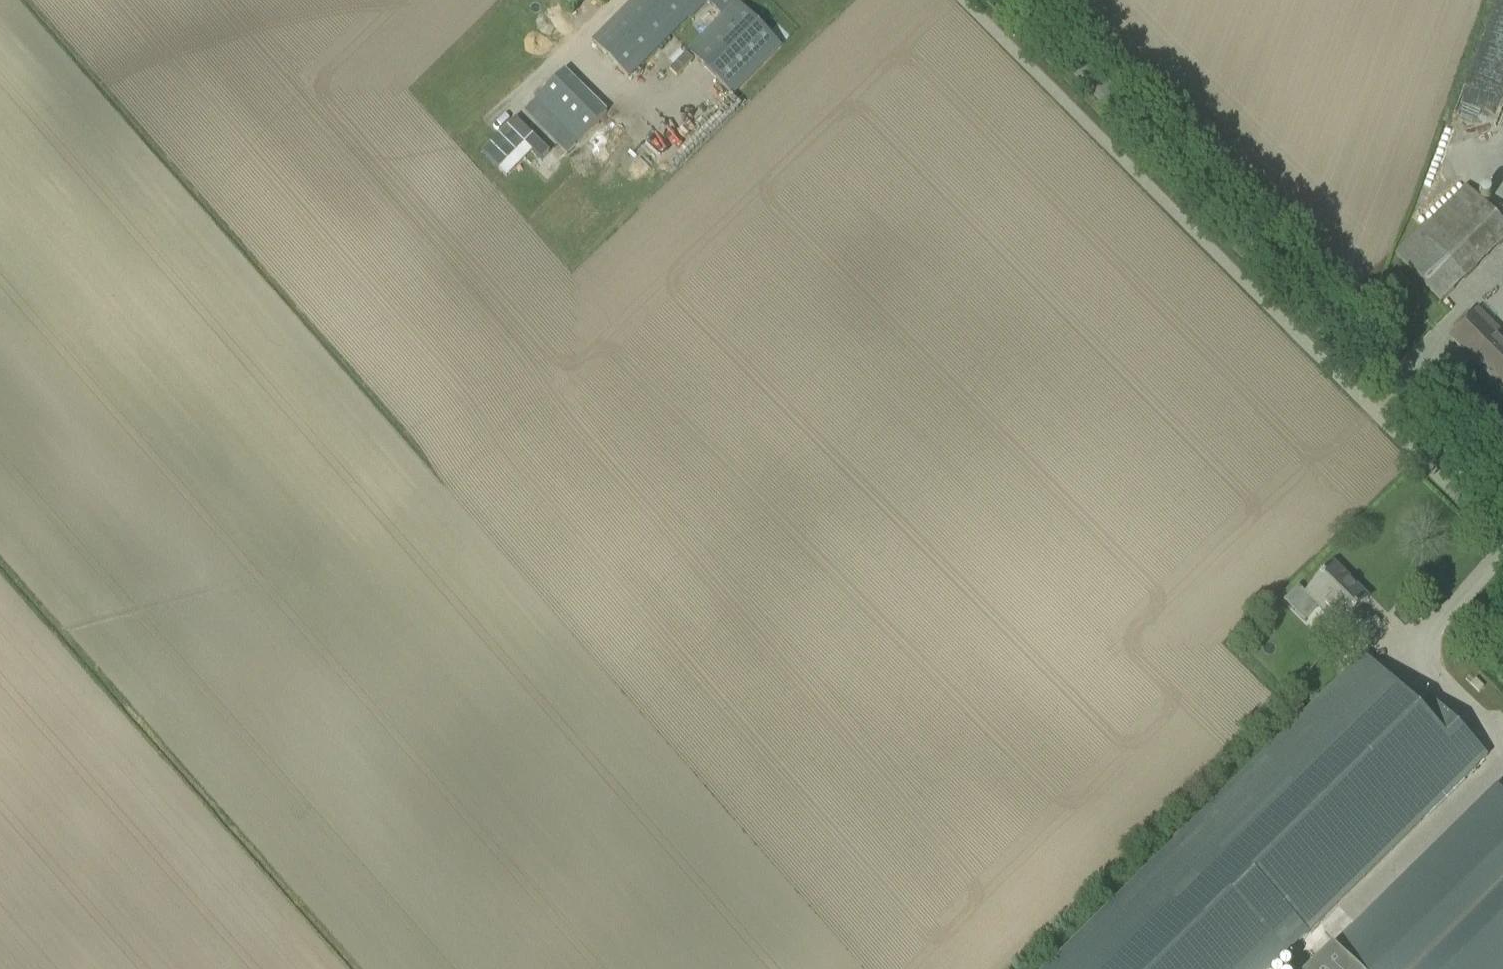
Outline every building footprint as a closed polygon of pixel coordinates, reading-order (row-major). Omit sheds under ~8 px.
[(593,42),(628,77),(705,0),(634,0),(593,42)] [(688,51),(732,95),(781,46),(737,2),(735,0),(705,0),(722,17),(688,51)] [(1485,126),(1502,80),(1502,18),(1472,95),(1463,118),(1485,126)] [(623,89),(537,175),(595,233),(681,146),(623,89)] [(1441,302),(1502,241),(1502,226),(1466,188),(1396,255),(1441,302)] [(1502,391),(1502,337),(1476,310),(1449,337),(1502,391)] [(1334,565),(1305,594),(1351,639),(1369,621),(1358,609),(1368,599),(1334,565)] [(1487,757),(1428,697),(1416,708),(1364,655),(1045,968),(1271,968),(1281,959),(1309,932),(1487,757)] [(1314,968),(1502,968),(1502,796),(1496,789),(1314,968)]
